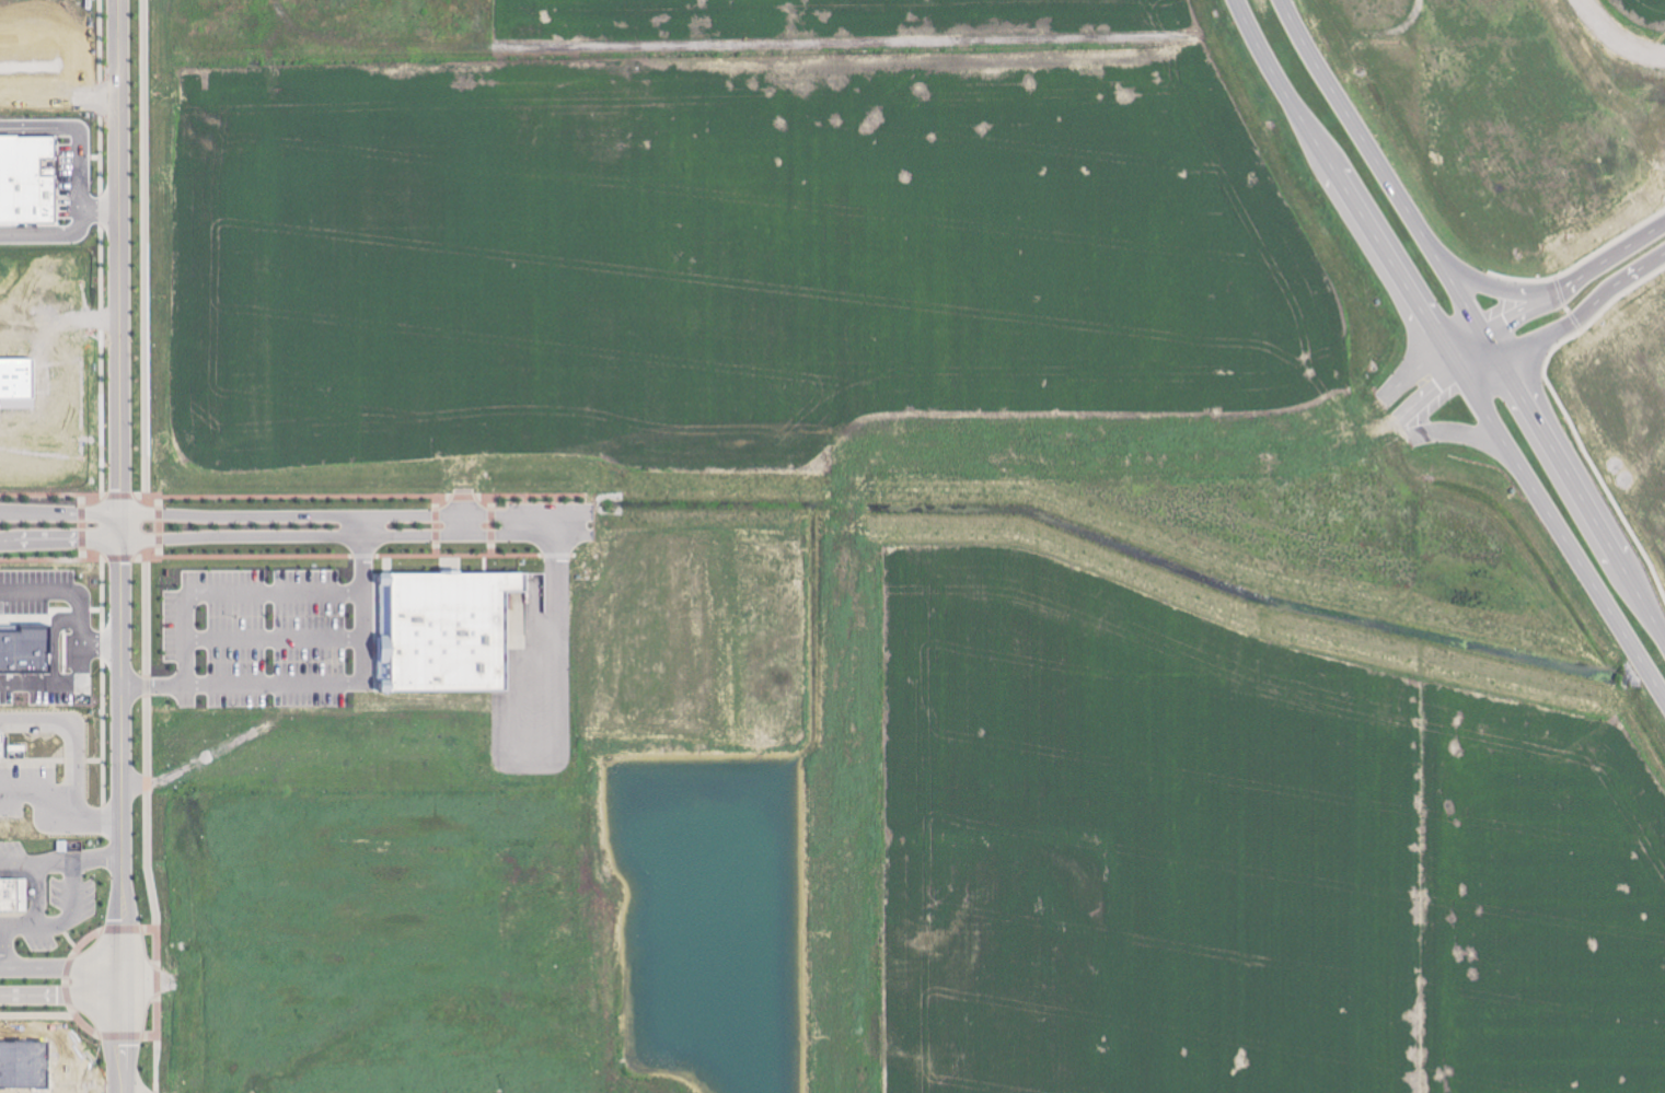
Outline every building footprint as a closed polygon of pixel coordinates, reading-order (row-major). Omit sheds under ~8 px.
[(382,575),(528,573),(529,592),(505,592),(506,691),(384,694),(382,575)] [(49,673),(0,674),(0,632),(21,631),(21,627),(49,627),(49,673)] [(9,759),(9,733),(0,733),(0,759),(9,759)] [(0,880),(0,914),(28,914),(28,880),(0,880)]
